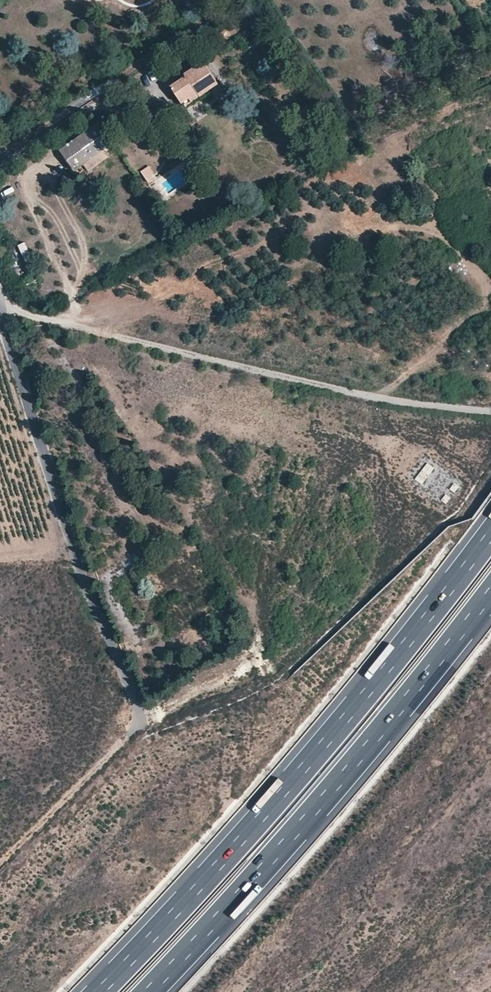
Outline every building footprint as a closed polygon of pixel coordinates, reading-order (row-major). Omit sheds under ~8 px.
[(218,85),(202,62),(183,75),(185,77),(170,87),(182,104),(197,94),(199,98),(218,85)] [(120,92),(127,103),(141,93),(133,83),(120,92)] [(59,151),(73,172),(83,164),(103,151),(111,145),(96,125),(59,151)] [(103,151),(83,164),(88,172),(108,158),(103,151)] [(148,165),(140,171),(149,183),(157,177),(148,165)] [(424,485),(434,466),(425,461),(415,480),(424,485)]
